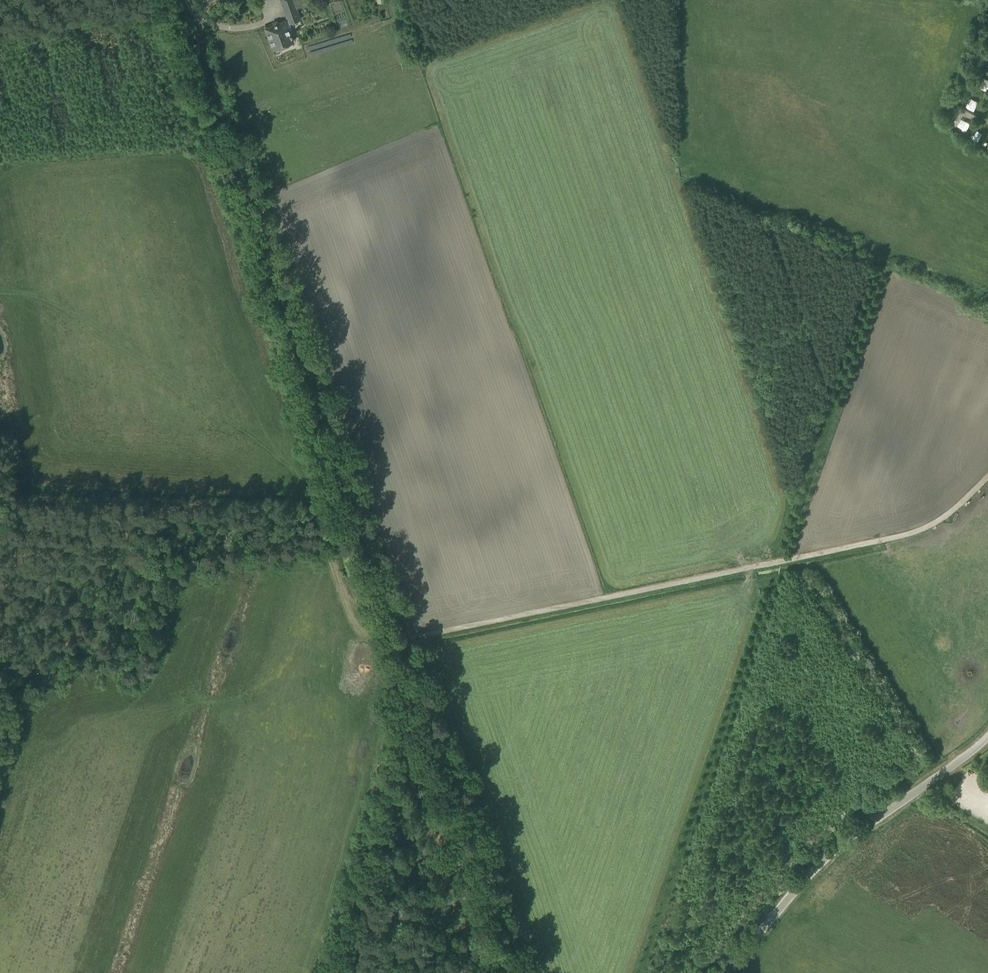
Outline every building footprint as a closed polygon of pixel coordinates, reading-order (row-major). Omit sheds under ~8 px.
[(299,20),(293,0),(281,0),(280,0),(287,21),(285,22),(265,28),(272,48),(292,42),(286,24),(299,20)]
